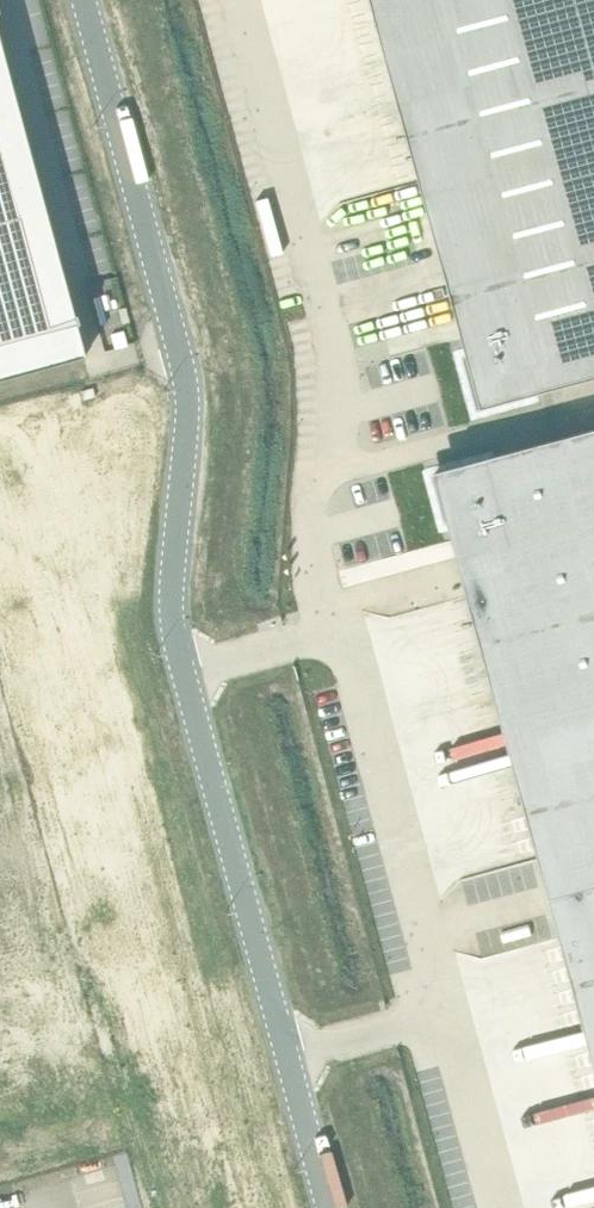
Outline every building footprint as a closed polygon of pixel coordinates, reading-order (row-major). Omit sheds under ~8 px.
[(469,353),(465,354),(480,409),(534,395),(534,396),(593,379),(593,0),(373,0),(469,353)] [(83,355),(0,47),(0,378),(83,355)] [(435,473),(448,522),(451,521),(553,897),(593,1049),(593,429),(489,457),(489,458),(435,473)]
